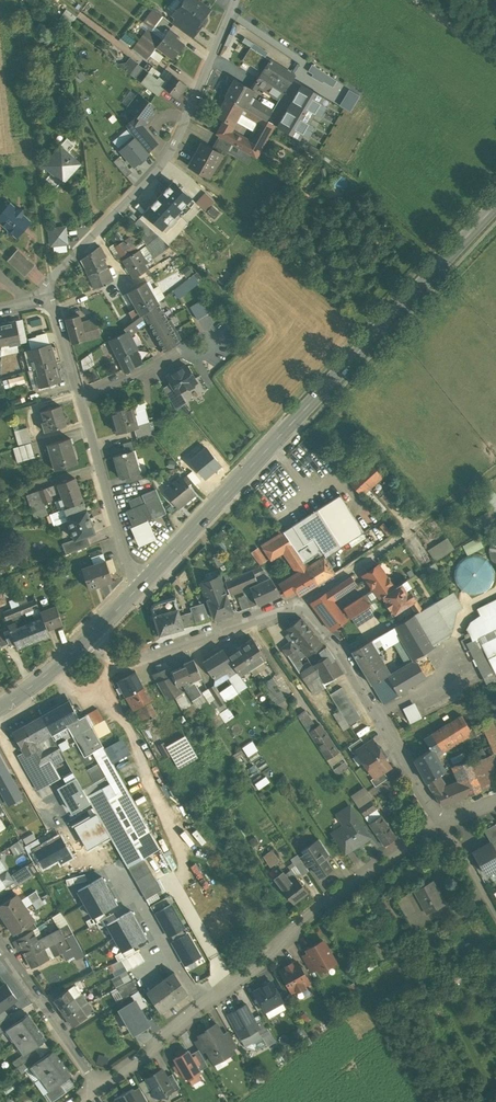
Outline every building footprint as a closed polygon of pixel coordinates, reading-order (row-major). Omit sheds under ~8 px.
[(194,0),(186,0),(175,14),(177,16),(195,30),(209,11),(194,0)] [(73,22),(75,14),(64,12),(63,20),(73,22)] [(195,30),(177,16),(172,24),(190,37),(195,30)] [(147,30),(140,40),(143,42),(151,32),(147,30)] [(178,36),(169,30),(167,33),(175,39),(178,36)] [(162,40),(151,32),(143,42),(154,50),(157,47),(162,40)] [(175,39),(167,33),(162,40),(157,47),(173,59),(184,45),(175,39)] [(235,49),(238,37),(226,34),(223,46),(235,49)] [(154,50),(143,42),(140,46),(138,48),(150,57),(154,50)] [(263,71),(270,60),(251,48),(243,61),(262,73),(263,71)] [(316,58),(327,67),(331,62),(320,53),(316,58)] [(281,67),(270,60),(263,71),(273,78),(281,67)] [(148,72),(138,64),(130,74),(141,82),(148,72)] [(338,83),(312,65),(307,72),(313,76),(312,78),(323,85),(324,83),(334,88),(338,83)] [(294,75),(281,67),(273,78),(287,87),(291,80),(294,75)] [(273,78),(263,71),(255,83),(280,99),(285,90),(287,87),(273,78)] [(157,79),(148,72),(141,82),(150,89),(156,81),(158,79),(157,79)] [(187,85),(172,74),(165,82),(159,77),(157,79),(158,79),(156,81),(164,87),(177,98),(187,85)] [(164,87),(156,81),(150,89),(158,95),(164,87)] [(252,90),(235,81),(226,98),(242,107),(243,107),(248,98),(252,90)] [(302,84),(278,127),(300,140),(325,97),(302,84)] [(360,96),(349,90),(340,105),(351,111),(360,96)] [(152,104),(140,95),(137,96),(129,107),(129,110),(137,116),(136,118),(136,121),(141,125),(143,125),(148,124),(150,121),(148,119),(149,116),(150,117),(153,116),(156,112),(151,109),(153,107),(152,104)] [(242,107),(226,98),(216,116),(233,125),(242,107)] [(272,112),(248,98),(243,107),(249,110),(263,118),(267,120),(272,112)] [(263,118),(249,110),(246,115),(260,123),(263,118)] [(136,121),(136,118),(131,123),(130,122),(126,125),(135,136),(148,152),(158,143),(144,125),(143,125),(141,125),(136,121)] [(267,120),(263,118),(260,123),(270,129),(273,124),(267,120)] [(270,129),(260,123),(250,142),(260,148),(270,129)] [(229,130),(222,126),(217,135),(219,136),(224,139),(229,130)] [(250,142),(229,130),(224,139),(232,143),(245,151),(250,142)] [(148,152),(135,136),(119,149),(134,167),(139,162),(140,163),(145,159),(144,158),(149,154),(148,152)] [(224,139),(219,136),(211,149),(222,154),(222,155),(224,156),(228,150),(232,143),(224,139)] [(67,138),(58,147),(60,149),(61,148),(67,153),(75,145),(67,138)] [(260,148),(250,142),(245,151),(255,156),(260,148)] [(211,149),(202,143),(189,166),(209,177),(222,155),(222,154),(211,149)] [(245,151),(232,143),(228,150),(248,162),(252,155),(245,151)] [(67,153),(61,148),(60,149),(46,165),(53,171),(63,180),(78,163),(67,153)] [(63,180),(53,171),(46,179),(56,188),(63,180)] [(191,198),(173,182),(159,197),(177,213),(191,198)] [(206,193),(197,203),(206,211),(215,201),(206,193)] [(162,229),(177,213),(159,197),(145,213),(162,229)] [(191,198),(177,213),(182,218),(196,203),(191,198)] [(16,237),(23,230),(21,228),(24,225),(29,220),(22,214),(22,209),(17,210),(10,203),(2,213),(5,216),(0,221),(0,222),(8,229),(8,234),(13,234),(16,237)] [(182,218),(177,213),(162,229),(145,213),(140,218),(159,236),(169,245),(188,224),(182,218)] [(140,218),(139,218),(134,224),(153,240),(159,236),(140,218)] [(65,228),(50,230),(51,245),(67,243),(65,228)] [(153,240),(145,246),(151,256),(152,258),(169,245),(159,236),(153,240)] [(138,251),(130,240),(127,243),(125,245),(132,255),(133,255),(138,251)] [(125,241),(115,247),(119,253),(127,248),(125,245),(127,243),(125,241)] [(151,256),(145,246),(140,250),(145,259),(151,256)] [(97,248),(81,259),(86,268),(103,259),(97,248)] [(127,248),(119,253),(124,261),(132,255),(127,248)] [(145,259),(140,250),(138,251),(133,255),(132,255),(124,261),(135,278),(148,270),(142,262),(146,260),(146,259),(145,259)] [(34,266),(21,254),(12,264),(25,275),(34,266)] [(151,256),(145,259),(146,259),(146,260),(142,262),(148,270),(156,264),(152,258),(151,256)] [(86,268),(89,275),(108,267),(103,259),(86,268)] [(185,277),(192,272),(186,265),(180,270),(185,277)] [(108,267),(89,275),(95,288),(113,280),(108,267)] [(157,303),(146,282),(128,292),(141,315),(143,314),(157,303)] [(172,291),(178,298),(188,290),(183,283),(172,291)] [(208,313),(201,302),(191,308),(198,320),(208,313)] [(147,321),(143,314),(141,315),(131,323),(136,331),(147,321)] [(79,316),(66,319),(72,343),(86,340),(84,332),(79,316)] [(98,329),(94,320),(89,321),(91,330),(94,329),(95,330),(98,329)] [(0,324),(0,338),(1,344),(9,343),(9,345),(21,342),(17,321),(0,324)] [(136,331),(131,323),(124,328),(126,332),(128,335),(131,335),(136,331)] [(91,330),(84,332),(86,340),(97,337),(95,330),(94,329),(91,330)] [(45,332),(26,336),(28,345),(47,341),(45,332)] [(128,335),(126,332),(109,340),(118,359),(127,354),(135,350),(128,335)] [(143,360),(152,355),(145,343),(136,348),(143,360)] [(56,363),(51,344),(30,349),(33,361),(35,360),(37,368),(56,363)] [(127,354),(118,359),(125,373),(134,367),(142,363),(135,350),(127,354)] [(90,354),(79,358),(82,368),(93,364),(90,354)] [(56,363),(37,368),(39,376),(37,376),(40,387),(61,382),(56,363)] [(186,365),(167,376),(171,383),(177,393),(180,391),(185,388),(189,389),(193,386),(194,383),(196,382),(186,365)] [(4,386),(24,383),(23,376),(3,379),(4,386)] [(177,393),(171,383),(163,387),(176,410),(186,402),(180,391),(177,393)] [(141,402),(130,405),(136,424),(147,422),(141,402)] [(130,405),(111,411),(117,433),(134,428),(137,427),(136,424),(130,405)] [(61,406),(42,411),(45,421),(42,421),(45,432),(66,426),(61,406)] [(147,422),(136,424),(137,427),(134,428),(137,438),(153,433),(155,431),(152,420),(147,422)] [(27,427),(15,431),(19,446),(32,442),(27,427)] [(70,437),(47,444),(51,455),(53,454),(58,468),(55,469),(78,463),(70,437)] [(32,442),(19,446),(23,460),(36,456),(32,442)] [(207,448),(190,461),(204,478),(221,465),(207,448)] [(134,449),(114,455),(121,477),(128,475),(138,472),(137,472),(134,461),(137,460),(134,449)] [(370,461),(348,481),(361,495),(382,475),(370,461)] [(138,472),(128,475),(130,481),(142,478),(140,471),(137,472),(138,472)] [(192,471),(187,475),(195,485),(200,481),(192,471)] [(181,477),(174,482),(175,483),(165,492),(178,507),(194,494),(181,477)] [(83,501),(76,478),(58,484),(61,492),(66,508),(83,502),(83,501)] [(58,484),(48,488),(50,495),(61,492),(58,484)] [(495,517),(495,495),(489,486),(478,494),(495,517)] [(48,488),(39,491),(43,503),(44,503),(52,500),(50,495),(48,488)] [(166,512),(156,488),(142,494),(145,502),(152,518),(166,512)] [(39,491),(27,495),(33,513),(46,508),(44,503),(43,503),(39,491)] [(340,495),(283,532),(291,545),(295,550),(303,545),(314,538),(321,547),(323,548),(328,545),(333,553),(342,547),(341,546),(364,532),(340,495)] [(66,508),(63,509),(66,517),(86,510),(83,502),(66,508)] [(152,518),(145,502),(127,510),(133,525),(134,526),(148,520),(152,518)] [(46,508),(33,513),(35,519),(48,515),(46,508)] [(86,510),(66,517),(75,539),(86,535),(94,531),(86,510)] [(148,520),(134,526),(133,525),(131,526),(139,545),(156,538),(148,520)] [(283,532),(263,546),(271,558),(285,549),(291,545),(283,532)] [(75,539),(62,544),(66,555),(90,546),(86,535),(75,539)] [(461,544),(466,554),(481,546),(476,536),(461,544)] [(435,560),(455,548),(448,537),(429,550),(435,560)] [(295,550),(291,545),(285,549),(297,568),(304,564),(303,562),(295,550)] [(311,557),(303,545),(295,550),(303,562),(311,557)] [(256,564),(264,561),(259,546),(250,549),(256,564)] [(218,555),(212,558),(218,568),(223,565),(218,555)] [(478,594),(484,591),(489,587),(493,581),(494,574),(492,568),(489,562),(484,557),(477,555),(470,555),(464,558),(459,562),(456,568),(454,575),(456,581),(459,587),(465,592),(471,594),(478,594)] [(34,561),(36,565),(48,561),(46,556),(34,561)] [(324,557),(307,568),(317,584),(335,574),(324,557)] [(111,559),(106,561),(110,573),(116,571),(111,559)] [(106,561),(94,565),(101,585),(112,581),(110,573),(106,561)] [(101,585),(94,565),(82,569),(85,579),(86,579),(89,589),(101,585)] [(262,566),(253,570),(256,577),(266,571),(262,566)] [(385,579),(376,566),(368,572),(366,580),(371,587),(374,586),(381,596),(395,587),(389,578),(385,579)] [(307,568),(289,580),(295,590),(299,595),(317,584),(307,568)] [(228,570),(223,572),(226,580),(233,578),(228,570)] [(253,570),(238,576),(243,589),(258,583),(256,577),(253,570)] [(355,574),(333,589),(337,596),(360,581),(355,574)] [(226,580),(222,582),(227,595),(243,589),(238,576),(233,578),(226,580)] [(220,577),(201,584),(203,591),(204,591),(207,598),(206,599),(214,619),(224,615),(226,617),(231,615),(232,612),(233,612),(232,609),(235,608),(233,600),(229,602),(227,595),(222,582),(220,577)] [(270,578),(250,588),(252,592),(257,605),(268,601),(280,595),(276,586),(270,578)] [(407,579),(401,583),(406,590),(408,589),(409,589),(412,587),(407,579)] [(289,580),(280,585),(286,595),(295,590),(289,580)] [(406,590),(401,583),(395,587),(381,596),(381,597),(385,603),(384,604),(386,607),(388,607),(392,613),(409,603),(415,599),(409,589),(408,589),(406,590)] [(371,587),(371,591),(364,595),(370,604),(381,597),(381,596),(374,586),(371,587)] [(333,589),(311,604),(319,615),(333,604),(331,601),(337,596),(333,589)] [(453,591),(421,609),(452,612),(463,606),(453,591)] [(252,592),(244,595),(249,608),(257,605),(252,592)] [(244,595),(238,598),(242,610),(249,608),(244,595)] [(364,595),(344,608),(350,617),(370,604),(364,595)] [(17,600),(19,605),(27,601),(26,597),(17,600)] [(477,607),(480,614),(488,631),(495,627),(495,598),(477,607)] [(27,601),(19,605),(22,613),(38,607),(35,599),(27,601)] [(174,599),(151,605),(160,635),(183,628),(179,615),(174,599)] [(415,599),(409,603),(415,612),(421,609),(415,599)] [(203,603),(190,607),(191,612),(193,612),(196,624),(210,620),(203,603)] [(333,604),(319,615),(330,630),(345,621),(333,604)] [(2,611),(6,620),(22,613),(19,605),(2,611)] [(62,623),(56,605),(39,611),(42,617),(47,629),(62,623)] [(351,618),(356,625),(373,614),(368,607),(351,618)] [(415,612),(413,613),(431,643),(449,632),(448,630),(436,610),(421,609),(415,612)] [(448,614),(452,612),(436,610),(448,630),(451,629),(448,623),(452,621),(448,614)] [(191,612),(179,615),(183,628),(196,624),(193,612),(191,612)] [(9,629),(10,630),(26,623),(22,613),(6,620),(9,629)] [(413,613),(394,624),(401,637),(413,657),(432,645),(431,643),(413,613)] [(480,614),(470,620),(466,629),(469,635),(471,639),(488,631),(480,614)] [(42,617),(26,623),(32,640),(49,634),(47,629),(42,617)] [(311,629),(301,618),(285,630),(288,634),(295,641),(311,629)] [(32,640),(26,623),(10,630),(13,639),(17,647),(32,640)] [(394,624),(377,634),(382,643),(386,640),(388,644),(401,637),(394,624)] [(467,641),(475,658),(477,663),(486,681),(495,677),(495,627),(488,631),(471,639),(467,641)] [(13,639),(10,630),(9,629),(4,631),(8,641),(13,639)] [(311,629),(295,641),(300,647),(302,650),(317,638),(318,637),(311,629)] [(4,631),(0,633),(0,645),(1,647),(9,643),(8,641),(4,631)] [(295,641),(288,634),(285,637),(289,642),(289,641),(297,649),(300,647),(295,641)] [(475,658),(467,641),(471,639),(469,635),(460,639),(466,650),(471,660),(472,660),(472,659),(475,658)] [(317,638),(302,650),(304,652),(306,656),(322,645),(317,638)] [(252,639),(227,656),(232,663),(236,670),(240,674),(265,658),(252,639)] [(367,640),(350,649),(370,682),(387,673),(367,640)] [(297,649),(289,641),(289,642),(281,648),(293,664),(302,657),(300,655),(304,652),(302,650),(300,647),(297,649)] [(322,659),(312,665),(319,677),(323,683),(342,672),(333,655),(326,646),(319,651),(322,659)] [(223,649),(203,662),(212,676),(213,676),(224,668),(232,663),(227,656),(223,649)] [(184,666),(171,672),(173,676),(176,684),(189,678),(190,682),(192,681),(201,677),(193,659),(183,664),(184,666)] [(415,660),(387,676),(391,682),(396,691),(425,675),(415,660)] [(306,669),(299,673),(307,684),(319,677),(312,665),(306,669)] [(171,672),(168,667),(153,674),(157,681),(173,676),(171,672)] [(224,668),(213,676),(215,679),(227,672),(224,668)] [(240,674),(236,670),(229,675),(235,683),(233,685),(238,693),(248,686),(240,674)] [(135,673),(118,681),(126,695),(143,687),(135,673)] [(173,676),(157,681),(168,700),(171,698),(176,695),(185,690),(181,684),(177,685),(176,684),(173,676)] [(319,677),(307,684),(314,694),(325,687),(323,683),(319,677)] [(189,678),(176,684),(177,685),(181,684),(185,690),(192,699),(200,695),(200,694),(192,681),(190,682),(189,678)] [(272,678),(262,684),(275,706),(286,699),(272,678)] [(391,682),(375,691),(382,702),(397,693),(396,691),(391,682)] [(215,685),(207,690),(215,698),(221,694),(221,693),(215,685)] [(233,685),(221,693),(221,694),(226,701),(238,693),(233,685)] [(143,687),(126,695),(130,702),(146,693),(143,687)] [(355,706),(343,687),(330,694),(342,713),(355,706)] [(185,690),(176,695),(177,698),(185,710),(195,704),(192,699),(185,690)] [(221,694),(215,698),(207,690),(202,693),(208,701),(212,699),(222,713),(230,708),(226,701),(221,694)] [(146,693),(130,702),(134,709),(150,700),(146,693)] [(208,706),(200,695),(192,699),(195,704),(195,703),(199,709),(208,721),(211,719),(212,719),(218,716),(210,705),(208,706)] [(150,700),(134,709),(142,723),(158,715),(151,700),(150,700)] [(69,701),(42,716),(51,732),(59,727),(66,723),(68,726),(79,720),(79,719),(69,701)] [(414,701),(401,706),(408,722),(420,717),(414,701)] [(195,704),(185,710),(189,716),(199,709),(195,703),(195,704)] [(355,706),(342,713),(349,725),(362,718),(355,706)] [(96,708),(85,715),(92,727),(103,720),(96,708)] [(92,727),(85,715),(79,719),(79,720),(68,726),(76,741),(68,746),(72,754),(81,771),(75,774),(78,780),(81,786),(88,797),(103,788),(109,798),(117,794),(111,784),(121,778),(92,727)] [(42,716),(14,731),(25,752),(19,755),(23,761),(30,757),(29,754),(32,753),(44,746),(43,745),(45,744),(41,737),(47,734),(51,732),(42,716)] [(461,716),(432,734),(441,749),(466,733),(464,730),(469,728),(461,716)] [(309,717),(301,722),(308,733),(310,731),(316,727),(309,717)] [(490,719),(480,723),(494,753),(495,752),(495,732),(493,726),(494,726),(490,719)] [(469,728),(464,730),(466,733),(475,754),(477,759),(487,756),(494,753),(480,723),(469,728)] [(337,751),(319,724),(316,727),(310,731),(327,757),(333,754),(337,751)] [(59,727),(51,732),(55,739),(61,736),(64,734),(59,727)] [(55,739),(51,732),(47,734),(46,740),(54,754),(56,754),(61,750),(55,739)] [(47,734),(41,737),(45,744),(43,745),(44,746),(32,753),(34,756),(45,750),(49,757),(51,756),(54,754),(46,740),(47,734)] [(441,749),(432,734),(424,739),(430,749),(431,749),(435,756),(443,751),(441,749)] [(68,746),(61,736),(55,739),(61,750),(65,758),(72,754),(68,746)] [(186,737),(168,748),(172,755),(175,754),(181,765),(197,756),(186,737)] [(361,738),(348,747),(353,754),(356,751),(365,744),(361,738)] [(250,761),(260,754),(250,739),(240,746),(250,761)] [(377,746),(372,740),(365,744),(356,751),(365,764),(383,752),(380,747),(377,746)] [(166,759),(172,755),(168,748),(164,742),(158,746),(166,759)] [(430,749),(414,759),(426,781),(437,775),(444,771),(435,756),(431,749),(430,749)] [(45,750),(34,756),(38,764),(44,761),(50,758),(49,757),(45,750)] [(50,758),(44,761),(48,769),(54,766),(57,764),(66,759),(65,758),(61,750),(56,754),(59,760),(55,762),(51,756),(49,757),(50,758)] [(383,752),(365,764),(374,777),(374,778),(383,772),(391,767),(386,760),(386,756),(383,752)] [(487,756),(492,766),(495,765),(495,752),(494,753),(487,756)] [(34,756),(32,753),(29,754),(30,757),(23,761),(28,770),(38,764),(34,756)] [(54,754),(51,756),(55,762),(59,760),(56,754),(54,754)] [(72,754),(65,758),(66,759),(75,774),(81,771),(72,754)] [(327,757),(325,759),(331,767),(339,762),(333,754),(327,757)] [(471,762),(482,789),(495,784),(495,776),(492,766),(487,756),(477,759),(473,761),(471,762)] [(0,758),(0,789),(7,801),(19,793),(0,758)] [(38,764),(28,770),(38,788),(60,777),(54,766),(48,769),(44,761),(38,764)] [(471,761),(457,764),(453,766),(460,782),(466,795),(482,789),(471,762),(471,761)] [(345,762),(333,770),(337,776),(349,768),(345,762)] [(383,772),(374,778),(374,777),(371,780),(375,787),(388,778),(383,772)] [(265,775),(253,782),(257,789),(269,781),(265,775)] [(437,775),(426,781),(434,793),(445,788),(437,775)] [(72,811),(89,801),(76,777),(76,779),(59,788),(72,811)] [(117,794),(109,798),(103,788),(88,797),(92,804),(98,815),(112,839),(128,867),(143,858),(160,849),(121,778),(111,784),(117,794)] [(445,788),(434,793),(442,805),(466,795),(460,782),(445,788)] [(365,786),(350,796),(358,808),(370,800),(372,798),(365,786)] [(370,800),(358,808),(364,816),(376,808),(370,800)] [(347,824),(332,833),(345,852),(354,846),(352,844),(367,833),(349,806),(340,813),(347,824)] [(376,808),(364,816),(369,823),(380,815),(376,808)] [(112,839),(98,815),(74,828),(88,852),(112,839)] [(380,815),(369,823),(384,846),(396,838),(380,815)] [(495,824),(484,831),(491,842),(495,852),(495,825),(495,824)] [(60,836),(42,846),(41,845),(34,849),(44,867),(69,853),(60,836)] [(330,855),(319,839),(314,843),(324,858),(330,855)] [(25,847),(21,840),(16,842),(20,850),(25,847)] [(473,852),(486,875),(495,869),(495,852),(491,842),(473,852)] [(324,858),(314,843),(302,850),(311,864),(320,876),(331,868),(324,858)] [(269,866),(278,859),(270,848),(261,855),(269,866)] [(305,854),(299,857),(302,861),(306,867),(311,864),(305,854)] [(297,855),(291,859),(295,866),(302,861),(299,857),(297,855)] [(143,858),(128,867),(136,882),(152,873),(143,858)] [(302,861),(295,866),(302,876),(308,871),(306,867),(302,861)] [(27,866),(12,875),(18,885),(33,875),(27,866)] [(285,875),(282,871),(274,877),(282,887),(296,877),(291,870),(285,875)] [(0,876),(0,889),(13,880),(7,871),(6,872),(0,876)] [(152,873),(136,882),(138,886),(142,884),(149,896),(161,889),(152,873)] [(84,874),(66,879),(68,886),(86,881),(84,874)] [(78,891),(86,904),(110,890),(103,877),(78,891)] [(282,887),(293,903),(307,892),(296,877),(282,887)] [(429,882),(414,890),(423,906),(427,912),(444,903),(435,885),(432,887),(429,882)] [(0,897),(0,904),(15,895),(11,889),(0,897)] [(117,903),(110,890),(86,904),(93,917),(103,911),(117,903)] [(423,906),(415,890),(397,900),(406,916),(423,906)] [(35,892),(28,896),(32,903),(39,899),(35,892)] [(5,920),(26,907),(17,893),(15,895),(0,904),(0,912),(5,920)] [(39,899),(32,903),(36,909),(43,905),(39,899)] [(170,904),(156,912),(170,936),(171,935),(182,929),(184,928),(170,904)] [(423,906),(406,916),(415,934),(427,927),(428,929),(430,927),(429,926),(433,924),(427,913),(427,912),(423,906)] [(26,907),(5,920),(14,933),(16,932),(32,922),(34,920),(26,907)] [(107,917),(103,911),(93,917),(86,920),(90,926),(96,923),(107,917)] [(107,925),(114,938),(139,924),(132,911),(117,919),(107,925)] [(107,917),(96,923),(100,929),(107,925),(117,919),(113,913),(107,917)] [(32,922),(16,932),(19,938),(33,929),(36,927),(32,922)] [(147,937),(139,924),(114,938),(122,951),(132,946),(147,937)] [(68,925),(39,940),(42,948),(49,945),(60,939),(66,936),(73,933),(68,925)] [(19,938),(13,942),(16,948),(21,946),(26,956),(27,956),(42,948),(39,940),(33,929),(19,938)] [(171,935),(174,940),(185,934),(182,929),(171,935)] [(73,933),(66,936),(71,948),(66,951),(61,953),(65,961),(83,952),(73,933)] [(186,965),(200,957),(187,933),(185,934),(174,940),(172,941),(186,965)] [(66,936),(60,939),(66,951),(71,948),(66,936)] [(60,939),(49,945),(51,948),(55,956),(61,953),(66,951),(60,939)] [(323,940),(307,949),(308,952),(318,969),(319,971),(335,962),(323,940)] [(42,948),(27,956),(32,967),(50,959),(46,951),(51,948),(49,945),(42,948)] [(122,951),(115,955),(118,961),(121,959),(135,951),(132,946),(122,951)] [(137,950),(135,951),(121,959),(127,970),(127,971),(145,961),(138,949),(137,950)] [(318,969),(308,952),(302,956),(311,972),(318,969)] [(120,973),(127,970),(121,959),(118,961),(108,966),(111,973),(118,970),(120,973)] [(297,961),(292,964),(291,963),(285,966),(286,968),(280,971),(292,992),(297,990),(297,991),(304,987),(303,986),(309,982),(297,961)] [(112,977),(117,987),(132,980),(127,971),(127,970),(120,973),(112,977)] [(175,972),(147,992),(160,1011),(188,991),(175,972)] [(132,980),(117,987),(123,996),(131,991),(132,994),(138,990),(132,980)] [(278,993),(271,982),(254,991),(265,1011),(281,1001),(282,1001),(278,993)] [(5,985),(0,989),(0,1013),(6,1009),(17,1001),(5,985)] [(68,989),(54,999),(60,1008),(74,999),(68,989)] [(138,990),(131,995),(134,1001),(135,1001),(139,1010),(146,1005),(138,990)] [(292,1005),(283,990),(278,993),(282,1001),(281,1001),(286,1009),(292,1005)] [(88,1002),(82,993),(74,999),(80,1007),(86,1002),(88,1002)] [(74,999),(60,1008),(66,1017),(80,1007),(74,999)] [(134,1001),(121,1010),(134,1032),(148,1024),(139,1010),(135,1001),(134,1001)] [(94,1010),(88,1002),(86,1002),(80,1007),(86,1016),(94,1010)] [(246,1004),(230,1013),(237,1027),(235,1028),(240,1039),(258,1030),(260,1029),(256,1021),(246,1004)] [(80,1007),(66,1017),(72,1025),(86,1016),(80,1007)] [(7,1018),(10,1016),(6,1009),(0,1013),(0,1022),(7,1018)] [(12,1025),(7,1028),(7,1029),(5,1031),(14,1043),(37,1026),(28,1014),(12,1025)] [(5,1031),(7,1029),(7,1028),(12,1025),(7,1018),(0,1022),(0,1034),(5,1031)] [(261,1018),(256,1021),(260,1029),(258,1030),(260,1034),(268,1029),(261,1018)] [(217,1023),(207,1029),(207,1031),(198,1036),(207,1050),(214,1063),(233,1052),(231,1050),(225,1038),(217,1023)] [(37,1026),(14,1043),(22,1054),(24,1053),(25,1053),(35,1046),(46,1039),(37,1026)] [(231,1035),(225,1038),(231,1050),(237,1046),(231,1035)] [(207,1050),(200,1039),(194,1042),(198,1049),(201,1053),(207,1050)] [(35,1046),(25,1053),(24,1053),(22,1054),(26,1060),(38,1052),(35,1046)] [(42,1057),(33,1064),(33,1065),(31,1066),(39,1078),(62,1062),(53,1049),(42,1057)] [(188,1051),(185,1052),(184,1049),(176,1054),(178,1056),(175,1058),(178,1064),(175,1065),(181,1075),(183,1074),(187,1079),(189,1078),(191,1081),(199,1077),(197,1073),(200,1072),(199,1070),(196,1065),(199,1063),(194,1055),(192,1057),(190,1054),(188,1051)] [(201,1053),(198,1049),(190,1054),(192,1057),(194,1055),(199,1063),(205,1060),(201,1053)] [(38,1052),(26,1060),(31,1066),(33,1065),(33,1064),(42,1057),(38,1052)] [(11,1061),(20,1071),(29,1064),(20,1053),(11,1061)] [(96,1063),(106,1064),(108,1055),(97,1053),(96,1063)] [(199,1063),(196,1065),(199,1070),(208,1066),(205,1060),(199,1063)] [(62,1062),(39,1078),(48,1090),(50,1088),(51,1089),(60,1082),(71,1074),(62,1062)] [(162,1069),(149,1076),(148,1080),(153,1089),(151,1095),(168,1099),(170,1093),(174,1091),(166,1077),(162,1069)] [(172,1073),(166,1077),(174,1091),(180,1088),(172,1073)] [(60,1082),(51,1089),(50,1088),(48,1090),(45,1092),(52,1101),(66,1091),(60,1082)] [(139,1087),(133,1090),(140,1101),(148,1101),(139,1087)] [(114,1099),(116,1101),(140,1101),(133,1090),(133,1088),(114,1099)]
